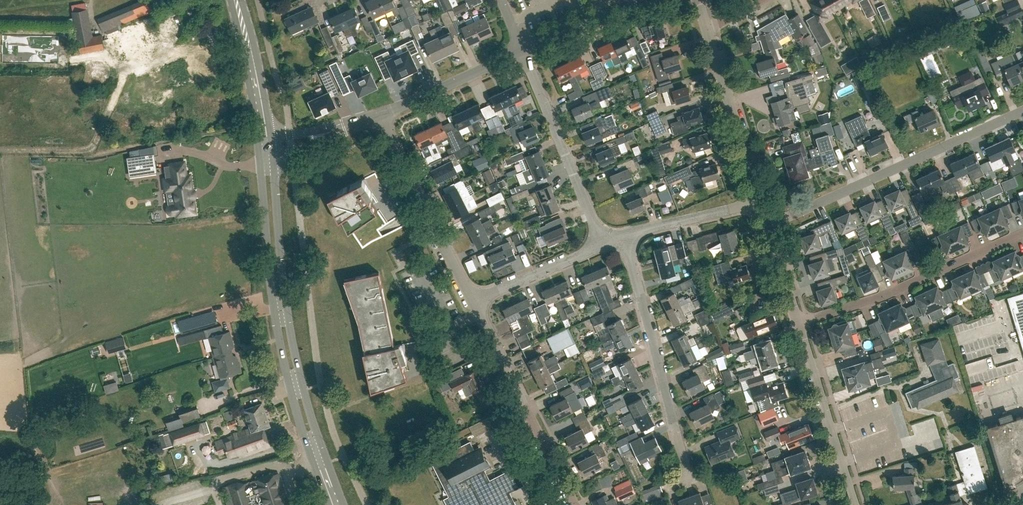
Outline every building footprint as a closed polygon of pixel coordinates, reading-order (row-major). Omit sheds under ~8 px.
[(374,17),(385,12),(380,0),(371,0),(366,2),(373,18),(368,20),(373,30),(378,42),(384,39),(382,35),(374,17)] [(385,12),(392,9),(395,16),(400,14),(407,29),(412,26),(409,18),(405,10),(403,6),(398,9),(397,7),(398,7),(394,0),(380,0),(385,12)] [(405,10),(409,18),(415,15),(409,1),(412,0),(403,0),(401,1),(403,6),(405,10)] [(447,11),(442,0),(436,0),(442,14),(447,11)] [(447,11),(448,11),(453,8),(450,0),(442,0),(447,11)] [(466,3),(469,8),(483,2),(482,0),(472,0),(466,3)] [(832,10),(826,0),(819,0),(814,3),(816,8),(815,8),(817,11),(814,13),(819,22),(826,18),(824,14),(832,10)] [(844,3),(842,0),(826,0),(832,10),(844,3)] [(872,16),(875,14),(868,0),(861,0),(859,1),(867,18),(872,16)] [(973,0),(968,0),(960,3),(964,13),(969,11),(972,18),(980,14),(977,7),(977,8),(973,0)] [(1005,6),(1008,12),(1020,7),(1017,0),(1005,6)] [(103,49),(100,36),(92,38),(87,9),(86,9),(85,3),(72,5),(73,12),(71,12),(79,54),(103,49)] [(891,18),(884,4),(877,7),(884,21),(891,18)] [(1022,13),(1020,7),(1008,12),(1011,19),(1022,13)] [(292,34),(318,22),(312,8),(285,20),(292,34)] [(343,13),(352,34),(353,36),(358,34),(355,28),(358,21),(360,20),(354,8),(343,13)] [(453,22),(459,19),(453,8),(448,11),(453,22)] [(447,11),(442,14),(440,15),(445,26),(453,23),(453,22),(448,11),(447,11)] [(352,34),(343,13),(330,19),(336,31),(343,28),(347,37),(352,34)] [(474,22),(482,39),(493,33),(484,13),(479,16),(481,19),(474,22)] [(798,14),(788,19),(786,14),(758,30),(765,52),(766,52),(768,59),(756,63),(760,76),(761,75),(767,74),(767,73),(768,73),(771,81),(790,75),(788,67),(778,70),(776,63),(778,62),(774,49),(775,49),(773,43),(792,32),(796,39),(808,32),(798,14)] [(368,20),(366,16),(361,18),(367,33),(373,30),(368,20)] [(106,17),(98,20),(103,32),(111,29),(106,17)] [(482,39),(474,22),(472,18),(465,21),(464,19),(459,21),(470,44),(482,39)] [(665,37),(663,30),(664,30),(661,21),(640,27),(643,36),(645,35),(646,40),(652,38),(653,40),(665,37)] [(822,22),(811,29),(821,47),(832,41),(822,22)] [(417,40),(424,37),(418,24),(411,28),(417,40)] [(330,50),(336,48),(337,47),(332,37),(327,26),(321,29),(330,50)] [(436,37),(439,35),(436,28),(429,31),(432,36),(436,37)] [(440,37),(448,54),(459,49),(451,32),(440,37)] [(337,35),(332,37),(337,47),(336,48),(339,53),(344,50),(337,35)] [(621,62),(621,63),(628,59),(624,51),(630,49),(624,36),(611,41),(621,62)] [(434,61),(448,54),(440,37),(426,44),(434,61)] [(898,50),(907,46),(903,38),(894,42),(898,50)] [(403,52),(398,55),(407,76),(413,73),(412,71),(418,69),(411,55),(419,51),(413,39),(400,45),(403,52)] [(926,40),(913,46),(917,54),(930,48),(926,40)] [(614,65),(621,62),(611,41),(598,48),(604,61),(611,58),(614,65)] [(645,54),(650,51),(646,41),(640,43),(645,54)] [(639,60),(645,57),(639,44),(633,47),(639,60)] [(401,79),(407,76),(398,55),(392,57),(389,50),(375,56),(381,68),(388,65),(395,79),(400,77),(401,79)] [(1012,54),(1016,64),(1022,78),(1022,50),(1020,52),(1020,51),(1012,54)] [(978,61),(984,58),(981,51),(975,54),(978,61)] [(676,55),(663,59),(661,52),(650,56),(658,81),(668,78),(666,72),(674,70),(675,71),(680,69),(680,68),(676,55)] [(1022,78),(1016,64),(1012,54),(992,63),(994,69),(997,75),(1005,71),(1011,84),(1022,78)] [(577,82),(577,81),(583,79),(579,72),(586,69),(580,56),(567,62),(577,82)] [(88,68),(103,67),(102,57),(87,57),(88,68)] [(601,77),(602,77),(607,75),(604,69),(601,61),(595,64),(601,77)] [(584,94),(577,81),(577,82),(567,62),(554,69),(561,82),(568,78),(575,91),(568,95),(570,100),(584,94)] [(605,85),(602,77),(601,77),(595,64),(590,67),(599,87),(605,85)] [(328,93),(309,101),(317,118),(324,114),(324,113),(328,110),(336,107),(332,98),(340,94),(328,69),(320,73),(328,93)] [(341,71),(334,74),(339,84),(346,81),(351,92),(356,89),(359,96),(377,87),(370,73),(353,81),(350,75),(344,78),(341,71)] [(811,74),(802,77),(786,82),(785,82),(785,93),(786,93),(787,97),(778,100),(776,94),(766,97),(768,104),(772,103),(776,116),(772,117),(776,125),(790,121),(796,119),(794,111),(792,107),(796,106),(798,112),(809,109),(807,102),(810,102),(808,95),(812,93),(809,82),(814,81),(811,74)] [(976,106),(985,102),(982,96),(988,93),(981,77),(951,91),(958,107),(965,103),(968,110),(971,108),(972,109),(976,107),(976,106)] [(286,84),(286,85),(287,87),(289,92),(304,85),(300,78),(286,84)] [(674,90),(672,83),(660,86),(662,92),(667,91),(671,104),(690,98),(687,87),(674,90)] [(513,115),(517,124),(523,122),(514,102),(521,99),(515,85),(502,91),(513,115)] [(582,97),(585,103),(572,109),(577,120),(592,114),(590,110),(600,106),(598,101),(604,99),(603,98),(611,95),(608,87),(582,97)] [(507,118),(513,115),(502,91),(489,97),(495,110),(502,107),(507,118)] [(465,110),(474,129),(475,132),(482,129),(477,120),(484,117),(478,104),(465,110)] [(876,119),(883,116),(878,105),(871,108),(876,119)] [(673,135),(688,131),(686,125),(702,121),(698,108),(682,113),(683,115),(676,117),(677,121),(670,123),(673,135)] [(452,116),(458,128),(458,129),(466,125),(469,131),(474,129),(465,110),(452,116)] [(649,122),(660,117),(657,110),(646,115),(649,122)] [(939,123),(933,110),(921,115),(917,110),(905,116),(908,123),(916,119),(921,131),(939,123)] [(582,133),(587,144),(611,134),(609,129),(616,126),(611,114),(593,121),(595,127),(582,133)] [(496,127),(498,133),(504,130),(502,125),(502,124),(498,115),(492,118),(496,127)] [(872,137),(861,115),(845,122),(856,146),(866,142),(869,149),(868,150),(870,155),(878,151),(877,150),(888,146),(882,133),(872,137)] [(660,117),(649,122),(656,136),(667,131),(660,117)] [(492,118),(486,121),(490,130),(496,127),(492,118)] [(816,147),(818,147),(820,154),(813,156),(813,157),(807,159),(810,169),(827,164),(826,162),(830,161),(831,166),(837,163),(829,136),(834,134),(830,122),(819,125),(822,135),(813,138),(816,147)] [(434,142),(434,141),(436,146),(442,143),(442,142),(448,139),(452,147),(447,149),(450,154),(450,155),(454,153),(461,149),(452,131),(446,134),(441,123),(428,129),(434,142)] [(508,128),(515,143),(522,140),(524,145),(538,139),(533,126),(521,131),(518,124),(508,128)] [(458,128),(452,131),(461,149),(467,147),(460,132),(459,133),(457,129),(458,129),(458,128)] [(428,129),(415,135),(421,148),(428,144),(433,155),(426,158),(428,164),(441,158),(436,146),(434,141),(434,142),(428,129)] [(759,132),(747,137),(752,149),(764,143),(759,132)] [(710,147),(706,133),(690,138),(690,139),(682,142),(684,148),(692,146),(694,152),(695,151),(696,156),(704,153),(703,149),(710,147)] [(625,135),(615,139),(606,143),(608,148),(596,153),(600,165),(602,165),(603,167),(609,164),(608,162),(615,159),(614,156),(621,153),(618,144),(627,141),(625,135)] [(997,143),(1005,161),(1007,165),(1014,162),(1010,153),(1015,150),(1009,137),(997,143)] [(807,159),(802,141),(783,147),(787,157),(785,158),(790,173),(788,173),(791,183),(800,180),(800,178),(808,175),(806,170),(810,169),(807,159)] [(661,155),(673,151),(670,142),(658,146),(661,155)] [(998,164),(1005,161),(997,143),(985,148),(991,161),(985,163),(989,171),(993,179),(996,178),(993,169),(991,166),(998,163),(998,164)] [(842,154),(846,152),(842,144),(838,146),(842,154)] [(443,179),(450,176),(457,173),(454,165),(458,163),(457,160),(472,152),(468,146),(467,147),(461,149),(454,153),(450,155),(450,154),(441,158),(444,164),(431,170),(437,182),(438,182),(439,183),(444,181),(443,179)] [(140,149),(130,151),(131,158),(136,157),(141,157),(140,149)] [(526,170),(544,162),(539,151),(524,157),(521,152),(504,159),(507,165),(521,159),(526,170)] [(989,171),(985,163),(980,166),(974,153),(962,159),(968,172),(972,180),(983,174),(989,171)] [(139,172),(156,170),(154,155),(141,157),(136,157),(139,172)] [(478,171),(489,166),(484,156),(473,161),(478,171)] [(626,191),(624,186),(634,182),(630,174),(638,171),(633,159),(617,165),(620,172),(610,176),(616,189),(617,189),(618,192),(620,193),(626,191)] [(956,177),(968,172),(962,159),(950,164),(956,177)] [(549,175),(544,162),(526,170),(522,171),(516,174),(520,186),(514,188),(516,194),(528,189),(535,186),(534,182),(537,181),(536,180),(549,175)] [(168,212),(171,215),(177,214),(178,216),(182,215),(184,216),(190,215),(191,214),(196,213),(195,212),(196,210),(196,204),(194,203),(190,175),(186,176),(184,163),(183,163),(183,164),(172,166),(171,165),(170,165),(171,167),(165,167),(164,167),(166,179),(164,179),(166,191),(172,190),(175,204),(173,205),(170,205),(168,208),(168,212)] [(195,166),(197,181),(212,179),(210,164),(195,166)] [(694,171),(694,172),(695,176),(690,177),(694,189),(706,186),(705,182),(720,177),(716,164),(700,169),(694,171)] [(668,185),(693,174),(689,166),(664,177),(668,185)] [(487,184),(495,180),(490,169),(482,172),(487,184)] [(956,191),(950,179),(945,182),(939,169),(928,174),(934,187),(938,185),(940,185),(943,192),(948,190),(949,194),(956,191)] [(937,194),(934,187),(928,174),(916,179),(922,192),(929,190),(932,197),(937,194)] [(961,188),(956,177),(950,179),(956,191),(961,188)] [(369,188),(367,186),(365,179),(365,178),(331,195),(349,231),(350,230),(377,211),(378,211),(367,195),(372,192),(369,188)] [(1011,188),(1007,179),(1001,182),(1004,190),(1011,188)] [(471,195),(471,194),(470,195),(462,180),(454,184),(456,188),(443,194),(449,206),(471,195)] [(993,185),(997,193),(1002,191),(999,183),(993,185)] [(554,197),(549,185),(537,190),(537,191),(530,194),(528,189),(516,194),(511,196),(513,202),(526,196),(528,200),(533,197),(536,204),(554,197)] [(631,213),(632,215),(638,212),(637,211),(645,207),(641,197),(647,195),(643,186),(634,190),(637,199),(627,203),(631,213)] [(985,199),(990,196),(987,188),(981,191),(985,199)] [(906,189),(900,192),(899,189),(885,196),(891,210),(893,209),(895,211),(906,206),(911,218),(908,220),(910,226),(921,221),(918,215),(906,189)] [(490,206),(497,203),(497,202),(504,199),(500,192),(486,199),(489,206),(490,206)] [(927,215),(925,210),(927,209),(920,192),(911,196),(919,213),(921,217),(922,217),(927,215)] [(471,195),(449,206),(455,217),(472,209),(469,201),(473,198),(471,195)] [(554,197),(536,204),(541,215),(546,213),(546,214),(559,209),(554,197)] [(1011,203),(1015,215),(1021,213),(1021,214),(1022,215),(1022,199),(1011,203)] [(893,227),(881,200),(875,203),(874,201),(860,207),(867,221),(869,220),(870,223),(881,217),(887,230),(887,229),(890,235),(895,232),(893,227)] [(959,202),(942,210),(945,217),(962,209),(959,202)] [(490,206),(489,206),(478,212),(481,218),(500,209),(497,203),(490,206)] [(1012,216),(1007,204),(989,213),(997,231),(1007,226),(1006,222),(1007,221),(1007,220),(1007,219),(1012,216)] [(467,213),(469,218),(477,215),(475,210),(467,213)] [(927,215),(922,217),(925,225),(941,217),(938,210),(927,215)] [(386,224),(377,211),(350,230),(363,248),(371,242),(382,237),(378,230),(386,224)] [(868,238),(856,212),(850,214),(849,212),(835,218),(842,232),(844,231),(845,234),(856,229),(862,241),(864,246),(869,243),(867,239),(868,238)] [(986,235),(997,231),(989,213),(970,221),(976,233),(981,230),(981,231),(982,231),(982,232),(983,232),(984,232),(986,235)] [(525,228),(541,222),(539,215),(522,222),(525,228)] [(568,236),(563,226),(560,217),(548,222),(548,223),(538,228),(541,236),(544,235),(548,244),(549,246),(556,243),(555,241),(568,236)] [(491,226),(489,221),(482,224),(478,218),(465,225),(471,236),(491,226)] [(836,232),(830,221),(810,230),(812,234),(801,238),(805,252),(820,248),(819,245),(822,245),(819,236),(828,231),(830,235),(836,232)] [(967,222),(949,231),(957,248),(968,243),(966,240),(967,239),(967,238),(968,238),(968,237),(967,237),(973,234),(967,222)] [(491,226),(471,236),(477,248),(490,241),(487,235),(494,231),(491,226)] [(900,234),(905,245),(911,242),(906,231),(905,228),(899,231),(901,234),(900,234)] [(739,248),(733,230),(722,233),(720,230),(718,231),(702,235),(702,236),(696,238),(696,239),(687,241),(690,253),(699,250),(706,249),(705,243),(722,239),(726,252),(739,248)] [(945,250),(946,253),(957,248),(949,231),(931,239),(936,251),(942,248),(942,249),(943,250),(944,250),(945,250)] [(495,244),(503,240),(507,238),(505,233),(500,235),(493,238),(495,244)] [(517,234),(511,237),(513,243),(519,240),(517,234)] [(516,258),(509,242),(486,252),(488,257),(485,258),(487,263),(490,262),(492,268),(493,268),(493,269),(501,266),(500,264),(516,258)] [(689,256),(685,244),(679,246),(681,252),(671,255),(668,246),(654,250),(658,263),(689,256)] [(913,247),(894,256),(902,274),(913,269),(911,265),(912,265),(912,264),(913,263),(912,262),(918,259),(913,247)] [(813,278),(828,274),(827,272),(830,271),(826,259),(839,255),(837,248),(809,257),(811,263),(809,264),(813,278)] [(1014,251),(1003,256),(1012,274),(1022,269),(1022,255),(1019,256),(1018,255),(1017,255),(1016,255),(1014,251)] [(881,276),(876,264),(871,253),(864,256),(870,268),(859,273),(860,276),(858,277),(864,291),(878,285),(877,282),(883,280),(881,276)] [(850,254),(847,255),(846,257),(848,261),(850,262),(853,260),(854,258),(852,255),(850,254)] [(662,277),(675,274),(673,265),(686,262),(687,265),(692,264),(690,255),(689,256),(658,263),(662,277)] [(890,275),(891,278),(902,274),(894,256),(876,264),(881,276),(887,273),(887,274),(888,275),(889,275),(890,275)] [(993,282),(1012,274),(1003,256),(993,261),(994,265),(993,266),(993,267),(993,268),(988,270),(993,282)] [(731,268),(729,261),(709,267),(711,273),(715,272),(718,284),(734,279),(734,282),(750,278),(749,276),(750,275),(749,271),(748,271),(746,265),(736,268),(736,267),(731,268)] [(612,309),(621,305),(619,299),(613,301),(607,287),(613,284),(611,278),(606,266),(594,271),(609,310),(612,309)] [(962,275),(970,293),(989,284),(983,272),(978,275),(978,274),(977,274),(977,273),(976,273),(975,273),(973,270),(962,275)] [(602,313),(609,310),(594,271),(582,276),(586,288),(593,286),(603,312),(602,313)] [(394,346),(379,272),(344,280),(360,323),(374,391),(407,379),(401,361),(406,359),(404,354),(404,352),(403,345),(403,344),(394,346)] [(821,305),(836,300),(835,298),(838,297),(834,285),(847,282),(845,275),(817,283),(819,289),(817,290),(821,305)] [(952,287),(947,289),(952,301),(970,293),(962,275),(952,280),(953,283),(953,284),(952,284),(952,285),(952,286),(952,287)] [(691,278),(680,284),(683,290),(697,283),(694,277),(691,278)] [(554,286),(566,314),(567,318),(568,317),(567,317),(572,315),(573,311),(572,308),(568,306),(565,298),(564,296),(571,293),(566,281),(554,286)] [(560,316),(566,314),(554,286),(541,291),(546,303),(553,300),(554,302),(555,302),(560,316)] [(938,290),(937,286),(926,291),(938,318),(944,316),(940,306),(952,301),(947,289),(941,291),(940,290),(939,290),(938,290)] [(579,291),(583,302),(590,299),(585,288),(579,291)] [(578,304),(583,302),(579,291),(573,293),(578,304)] [(915,303),(916,303),(910,306),(916,317),(927,312),(931,321),(938,318),(926,291),(915,296),(917,300),(916,300),(916,301),(915,301),(915,302),(915,303)] [(691,301),(689,297),(682,300),(683,303),(680,305),(674,293),(661,299),(667,312),(691,301)] [(1007,298),(1022,350),(1022,293),(1007,298)] [(993,296),(987,297),(990,316),(996,315),(993,296)] [(527,325),(530,331),(533,329),(525,313),(532,310),(527,298),(515,304),(525,325),(527,325)] [(673,325),(686,319),(683,312),(689,310),(688,307),(693,304),(691,301),(667,312),(673,325)] [(721,310),(730,305),(729,302),(719,306),(721,310)] [(545,317),(551,315),(545,303),(540,306),(545,317)] [(889,308),(897,326),(916,317),(910,306),(905,308),(904,307),(903,306),(902,306),(902,307),(900,303),(889,308)] [(503,309),(508,321),(515,318),(516,320),(518,324),(518,323),(520,328),(513,331),(518,343),(528,338),(526,332),(530,331),(527,325),(525,325),(515,304),(503,309)] [(730,305),(721,310),(720,310),(721,311),(719,312),(711,317),(713,321),(723,315),(723,316),(735,311),(731,305),(730,305)] [(547,322),(545,317),(540,306),(534,308),(541,325),(547,322)] [(874,322),(879,334),(897,326),(889,308),(878,313),(880,316),(880,317),(879,317),(879,318),(879,319),(879,320),(874,322)] [(612,309),(609,310),(602,313),(591,318),(594,325),(604,322),(609,331),(599,336),(602,344),(626,332),(620,319),(616,320),(612,309)] [(697,320),(708,315),(706,310),(702,311),(694,315),(697,320)] [(183,332),(206,326),(202,314),(186,319),(178,321),(181,331),(183,332)] [(777,325),(772,314),(743,325),(748,338),(770,330),(770,328),(777,325)] [(708,315),(697,320),(700,327),(711,322),(708,315)] [(828,328),(832,339),(851,334),(846,320),(834,324),(833,324),(832,325),(832,326),(832,327),(828,328)] [(873,336),(879,334),(874,322),(868,325),(873,336)] [(915,334),(922,331),(918,322),(911,325),(915,334)] [(213,358),(231,353),(229,347),(231,344),(230,341),(232,340),(230,331),(223,333),(222,328),(220,327),(215,329),(214,331),(215,335),(209,337),(213,351),(211,351),(213,358)] [(579,352),(575,342),(573,339),(568,328),(548,338),(555,352),(564,348),(568,357),(579,352)] [(602,344),(606,350),(616,345),(619,351),(632,344),(626,332),(602,344)] [(684,334),(671,340),(678,353),(696,344),(693,339),(693,338),(687,340),(684,334)] [(856,353),(851,334),(832,339),(835,351),(839,349),(839,350),(840,350),(840,351),(841,351),(842,351),(844,357),(856,353)] [(200,336),(202,349),(209,348),(206,335),(200,336)] [(126,347),(123,337),(106,341),(109,352),(126,347)] [(770,339),(754,344),(754,345),(750,346),(752,351),(744,353),(746,361),(750,360),(750,359),(758,357),(774,352),(770,339)] [(928,365),(929,364),(945,359),(939,339),(922,345),(928,365)] [(745,349),(742,341),(729,345),(728,342),(722,344),(723,346),(725,354),(731,353),(745,349)] [(696,344),(678,353),(684,366),(702,357),(698,349),(696,344)] [(894,346),(883,350),(885,358),(897,354),(894,346)] [(708,361),(722,355),(719,349),(706,355),(708,361)] [(774,352),(758,357),(750,359),(750,360),(752,365),(758,363),(760,369),(762,369),(778,365),(774,352)] [(220,378),(221,380),(213,382),(214,386),(215,391),(230,387),(228,380),(230,379),(229,375),(241,372),(239,363),(236,364),(235,360),(232,359),(231,353),(213,358),(215,364),(216,364),(220,378)] [(533,374),(557,363),(558,362),(555,355),(543,361),(540,355),(527,362),(533,374)] [(611,378),(613,382),(637,371),(631,358),(618,364),(621,371),(617,372),(618,375),(611,378)] [(859,374),(873,369),(879,368),(880,369),(884,368),(881,358),(843,369),(845,374),(845,378),(854,375),(855,376),(859,375),(859,374)] [(593,370),(604,364),(601,359),(590,365),(593,370)] [(945,359),(929,364),(935,380),(929,383),(928,379),(922,381),(924,385),(905,393),(912,409),(917,406),(918,408),(958,391),(953,380),(959,377),(953,363),(948,365),(945,359)] [(557,363),(533,374),(540,387),(553,381),(549,374),(560,368),(560,366),(562,365),(561,361),(558,363),(558,362),(557,363)] [(724,362),(717,364),(719,370),(726,368),(724,362)] [(688,395),(704,387),(702,382),(710,378),(703,364),(692,370),(695,375),(682,381),(688,395)] [(602,367),(591,372),(595,379),(605,373),(602,367)] [(854,375),(845,378),(847,381),(850,390),(870,384),(869,380),(876,377),(873,369),(859,374),(859,375),(855,376),(854,375)] [(485,387),(476,370),(452,382),(448,375),(436,381),(442,392),(452,387),(454,392),(462,388),(466,396),(485,387)] [(643,384),(637,371),(613,382),(615,386),(622,383),(623,386),(627,384),(630,390),(643,384)] [(739,381),(747,379),(753,377),(751,371),(737,375),(739,381)] [(753,377),(747,379),(753,400),(756,399),(760,410),(765,409),(779,405),(777,400),(787,397),(783,382),(772,385),(771,381),(765,383),(762,374),(753,377)] [(878,386),(891,382),(889,374),(876,378),(878,386)] [(589,377),(578,382),(582,390),(593,384),(589,377)] [(557,389),(568,384),(566,378),(554,383),(557,389)] [(106,393),(119,390),(117,382),(104,385),(106,393)] [(556,419),(572,411),(580,406),(576,399),(577,398),(571,387),(559,392),(563,399),(550,406),(556,419)] [(720,390),(713,394),(718,405),(725,401),(720,390)] [(613,405),(624,400),(621,394),(611,399),(611,398),(602,402),(605,408),(613,404),(613,405)] [(711,412),(719,408),(718,405),(713,394),(703,398),(707,405),(690,413),(696,426),(714,418),(711,412)] [(623,423),(647,411),(641,398),(628,405),(632,412),(627,415),(621,418),(623,423)] [(624,400),(613,405),(616,411),(627,405),(624,400)] [(492,414),(499,411),(495,402),(488,406),(492,414)] [(263,428),(264,428),(270,426),(261,403),(243,410),(250,428),(244,431),(246,436),(252,434),(252,432),(263,428)] [(169,431),(184,426),(183,423),(200,417),(196,405),(177,411),(179,415),(165,419),(169,431)] [(763,426),(778,420),(773,408),(758,414),(763,426)] [(586,418),(594,414),(592,410),(584,413),(586,418)] [(647,411),(623,423),(625,428),(637,422),(641,430),(654,424),(647,411)] [(1015,479),(1018,478),(1019,478),(1022,476),(1022,416),(1015,419),(1012,420),(1011,414),(1000,418),(1002,423),(1001,423),(986,428),(1005,488),(1016,484),(1015,479)] [(491,416),(469,427),(475,437),(496,426),(491,416)] [(565,437),(572,450),(588,442),(584,434),(592,430),(586,419),(575,424),(578,431),(565,437)] [(169,433),(163,435),(167,447),(173,445),(205,434),(209,432),(206,420),(200,422),(169,432),(169,433)] [(568,423),(560,425),(562,433),(570,431),(568,423)] [(789,448),(814,438),(808,424),(783,434),(789,448)] [(711,464),(735,455),(729,442),(740,438),(735,426),(717,433),(721,441),(705,447),(711,464)] [(263,428),(264,428),(263,428),(252,432),(252,434),(246,436),(244,431),(231,435),(231,436),(215,442),(219,454),(226,451),(229,458),(238,454),(239,455),(240,454),(241,457),(270,446),(263,428)] [(616,442),(619,447),(630,442),(627,436),(616,442)] [(630,443),(634,450),(640,463),(661,452),(660,450),(661,450),(655,438),(644,443),(641,438),(630,443)] [(485,460),(482,456),(479,449),(474,452),(469,442),(452,451),(449,453),(431,462),(448,496),(447,497),(444,499),(443,499),(446,504),(515,504),(509,495),(508,492),(522,485),(513,468),(502,474),(488,481),(482,469),(488,466),(485,460)] [(622,456),(634,450),(630,443),(630,442),(619,447),(617,448),(622,456)] [(585,475),(601,467),(598,459),(606,455),(600,443),(588,449),(591,456),(578,462),(585,475)] [(956,485),(959,496),(968,493),(968,494),(987,488),(974,446),(955,452),(961,473),(961,475),(962,475),(964,482),(956,485)] [(777,469),(807,459),(804,451),(785,457),(786,458),(774,462),(776,469),(777,469)] [(763,489),(777,484),(783,482),(781,475),(790,472),(791,473),(810,467),(807,459),(777,469),(776,469),(766,473),(768,480),(756,483),(759,490),(763,489)] [(616,460),(610,462),(613,470),(619,467),(616,460)] [(910,502),(920,499),(918,493),(915,494),(913,487),(914,487),(913,474),(912,474),(912,467),(904,468),(905,475),(892,476),(893,488),(906,487),(910,502)] [(278,473),(245,484),(237,482),(221,489),(223,494),(226,493),(228,498),(224,499),(226,504),(284,504),(285,504),(285,501),(286,500),(278,473)] [(783,504),(802,499),(801,498),(817,493),(812,478),(797,483),(799,489),(780,495),(783,504)] [(615,491),(619,500),(635,493),(631,484),(615,491)] [(777,484),(763,489),(765,495),(779,491),(777,484)] [(656,485),(640,492),(645,504),(661,498),(656,485)] [(959,496),(956,485),(948,487),(950,495),(944,497),(944,500),(929,504),(968,504),(967,504),(965,503),(964,503),(962,504),(961,499),(960,499),(959,496)] [(691,504),(704,504),(699,493),(688,497),(691,504)] [(606,495),(592,501),(593,504),(617,504),(614,498),(608,501),(606,495)] [(688,497),(678,501),(679,504),(691,504),(688,497)]
